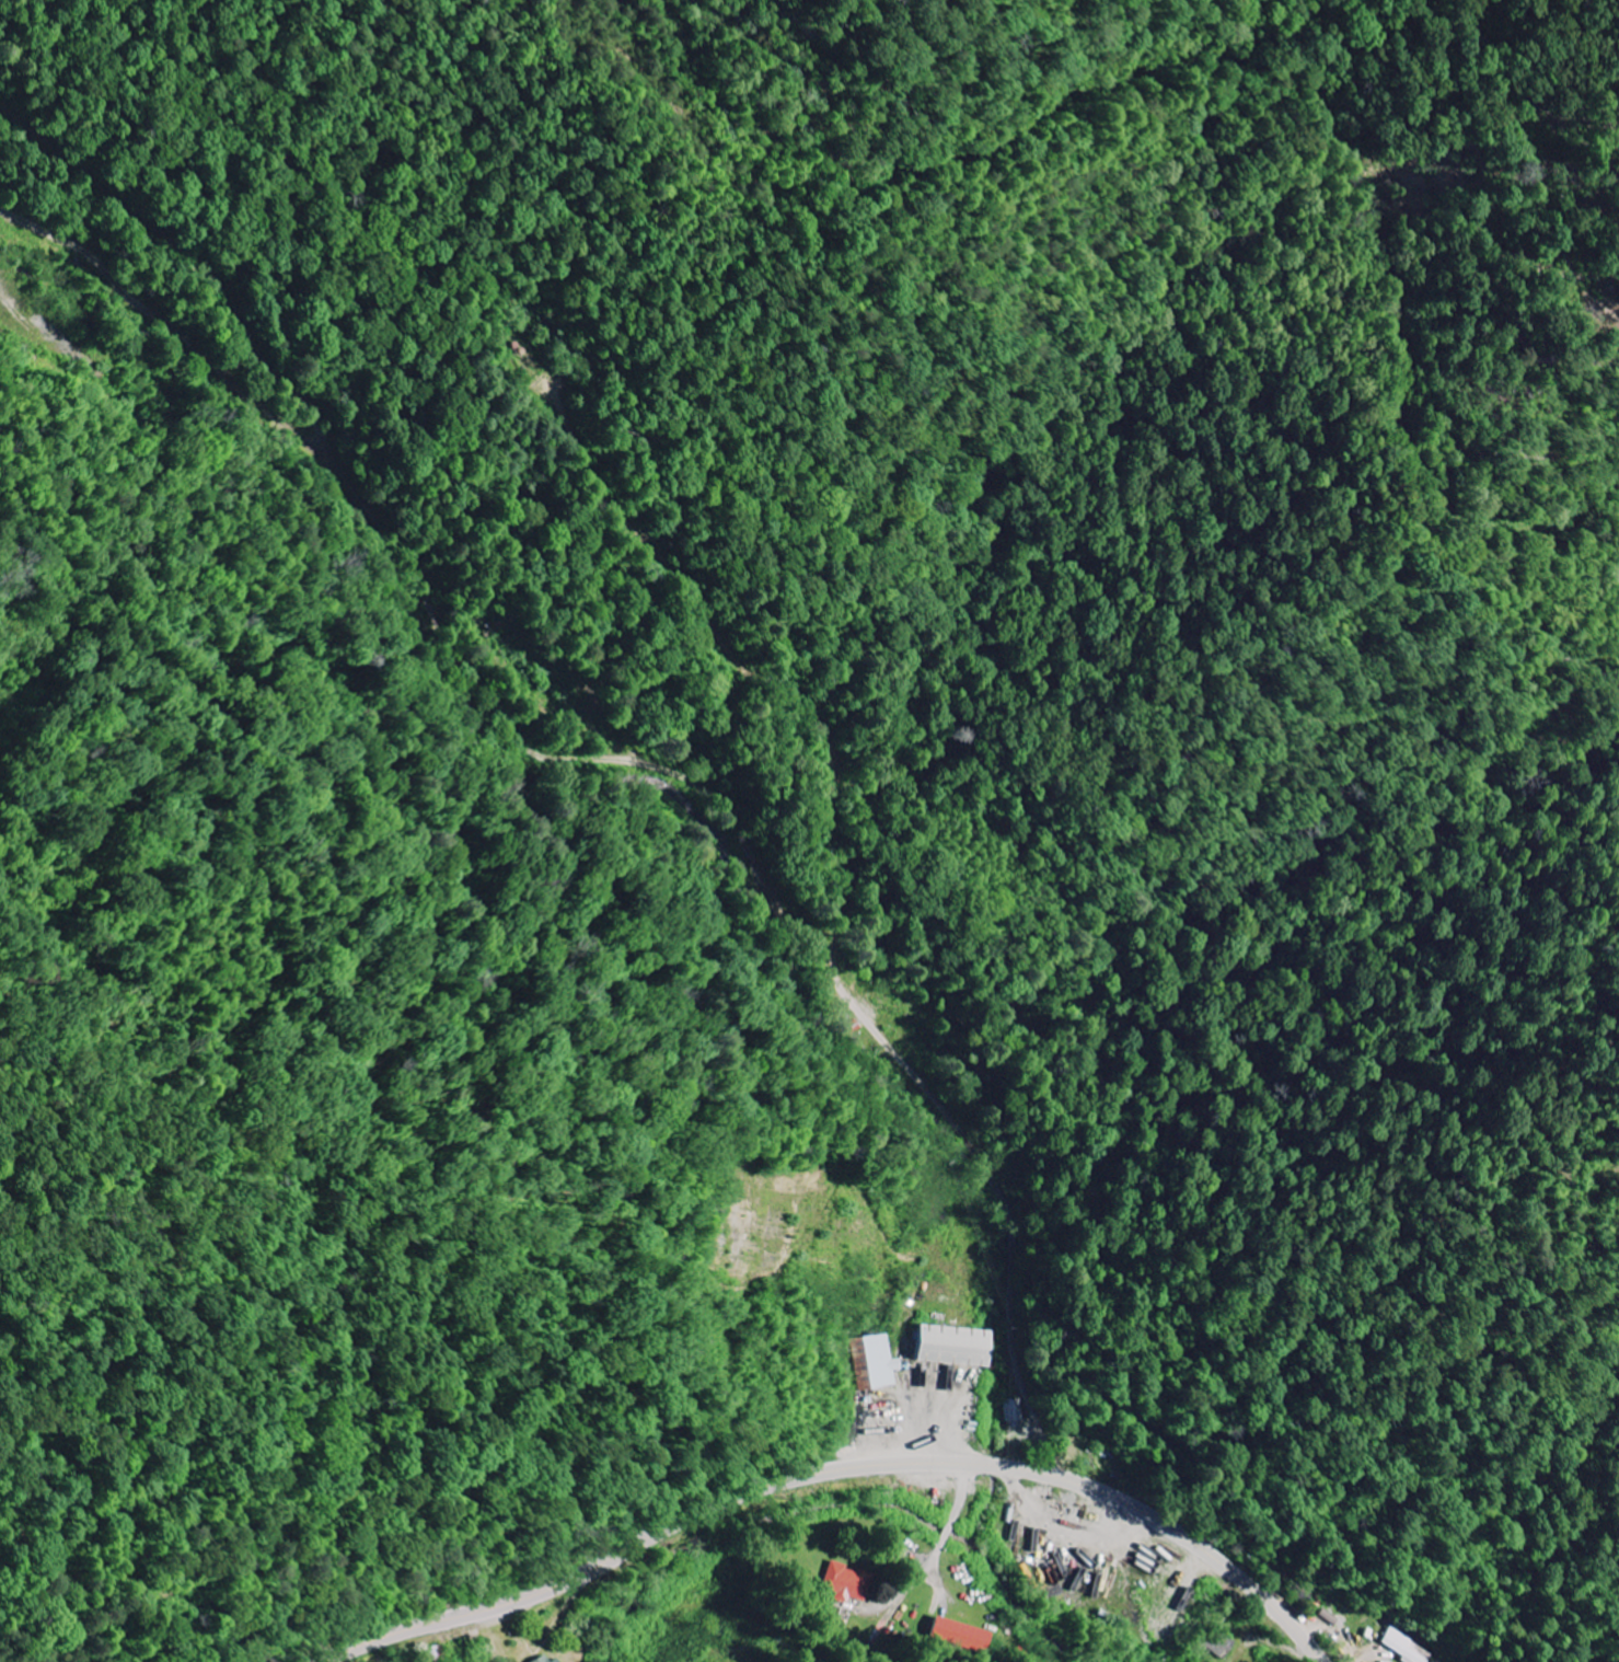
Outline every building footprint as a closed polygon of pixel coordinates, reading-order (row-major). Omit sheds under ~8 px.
[(856,1392),(892,1388),(891,1372),(898,1371),(897,1360),(889,1361),(886,1336),(850,1340),(856,1392)] [(822,1591),(834,1594),(832,1602),(846,1606),(848,1600),(866,1604),(873,1576),(829,1564),(822,1591)] [(989,1636),(934,1616),(927,1637),(982,1657),(989,1636)] [(1392,1627),(1381,1644),(1402,1659),(1401,1660),(1404,1661),(1430,1661),(1434,1656),(1392,1627)]
